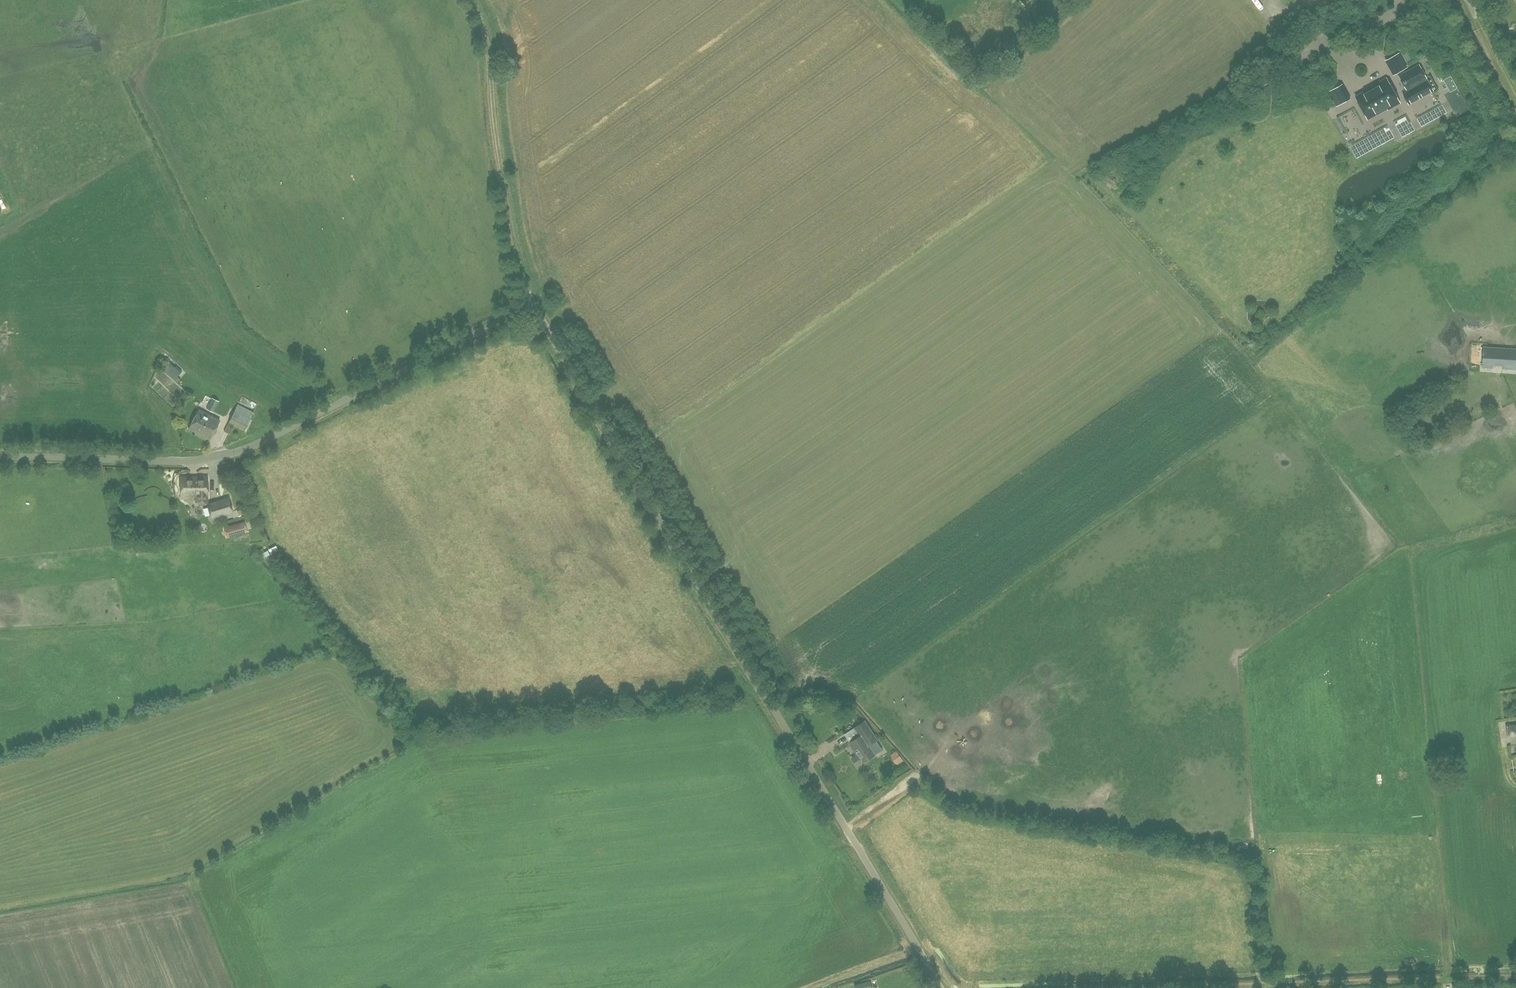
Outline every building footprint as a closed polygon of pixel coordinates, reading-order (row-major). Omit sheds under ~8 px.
[(1317,51),(1324,61),(1331,56),(1324,46),(1317,51)] [(1399,54),(1387,60),(1395,74),(1406,67),(1399,54)] [(1427,79),(1419,65),(1399,76),(1407,90),(1427,79)] [(1273,72),(1259,79),(1262,86),(1277,80),(1273,72)] [(1367,118),(1379,112),(1377,109),(1385,105),(1388,109),(1400,103),(1386,78),(1373,86),(1374,89),(1369,92),(1368,91),(1356,97),(1367,118)] [(1433,91),(1427,80),(1403,94),(1409,104),(1433,91)] [(1348,100),(1340,85),(1329,92),(1337,106),(1348,100)] [(1341,123),(1348,130),(1353,126),(1347,118),(1341,123)] [(1502,368),(1515,369),(1515,351),(1478,348),(1477,366),(1502,368)] [(171,363),(167,367),(165,370),(178,382),(181,379),(178,377),(183,371),(176,366),(175,367),(171,363)] [(213,412),(219,401),(212,398),(206,408),(213,412)] [(245,430),(254,412),(238,404),(224,431),(230,434),(234,425),(245,430)] [(210,439),(220,420),(198,410),(189,428),(210,439)] [(208,503),(208,496),(208,476),(181,477),(181,496),(195,496),(195,502),(197,504),(206,503),(208,503)] [(222,514),(232,511),(229,498),(218,501),(218,500),(207,504),(212,518),(222,515),(222,514)] [(226,536),(238,534),(237,530),(248,529),(246,521),(224,524),(226,536)] [(869,745),(877,740),(864,721),(855,727),(860,735),(849,743),(858,755),(852,759),(857,766),(863,763),(876,755),(869,745)] [(1506,724),(1507,738),(1515,737),(1515,724),(1506,724)] [(895,758),(899,764),(905,760),(901,754),(895,758)]
